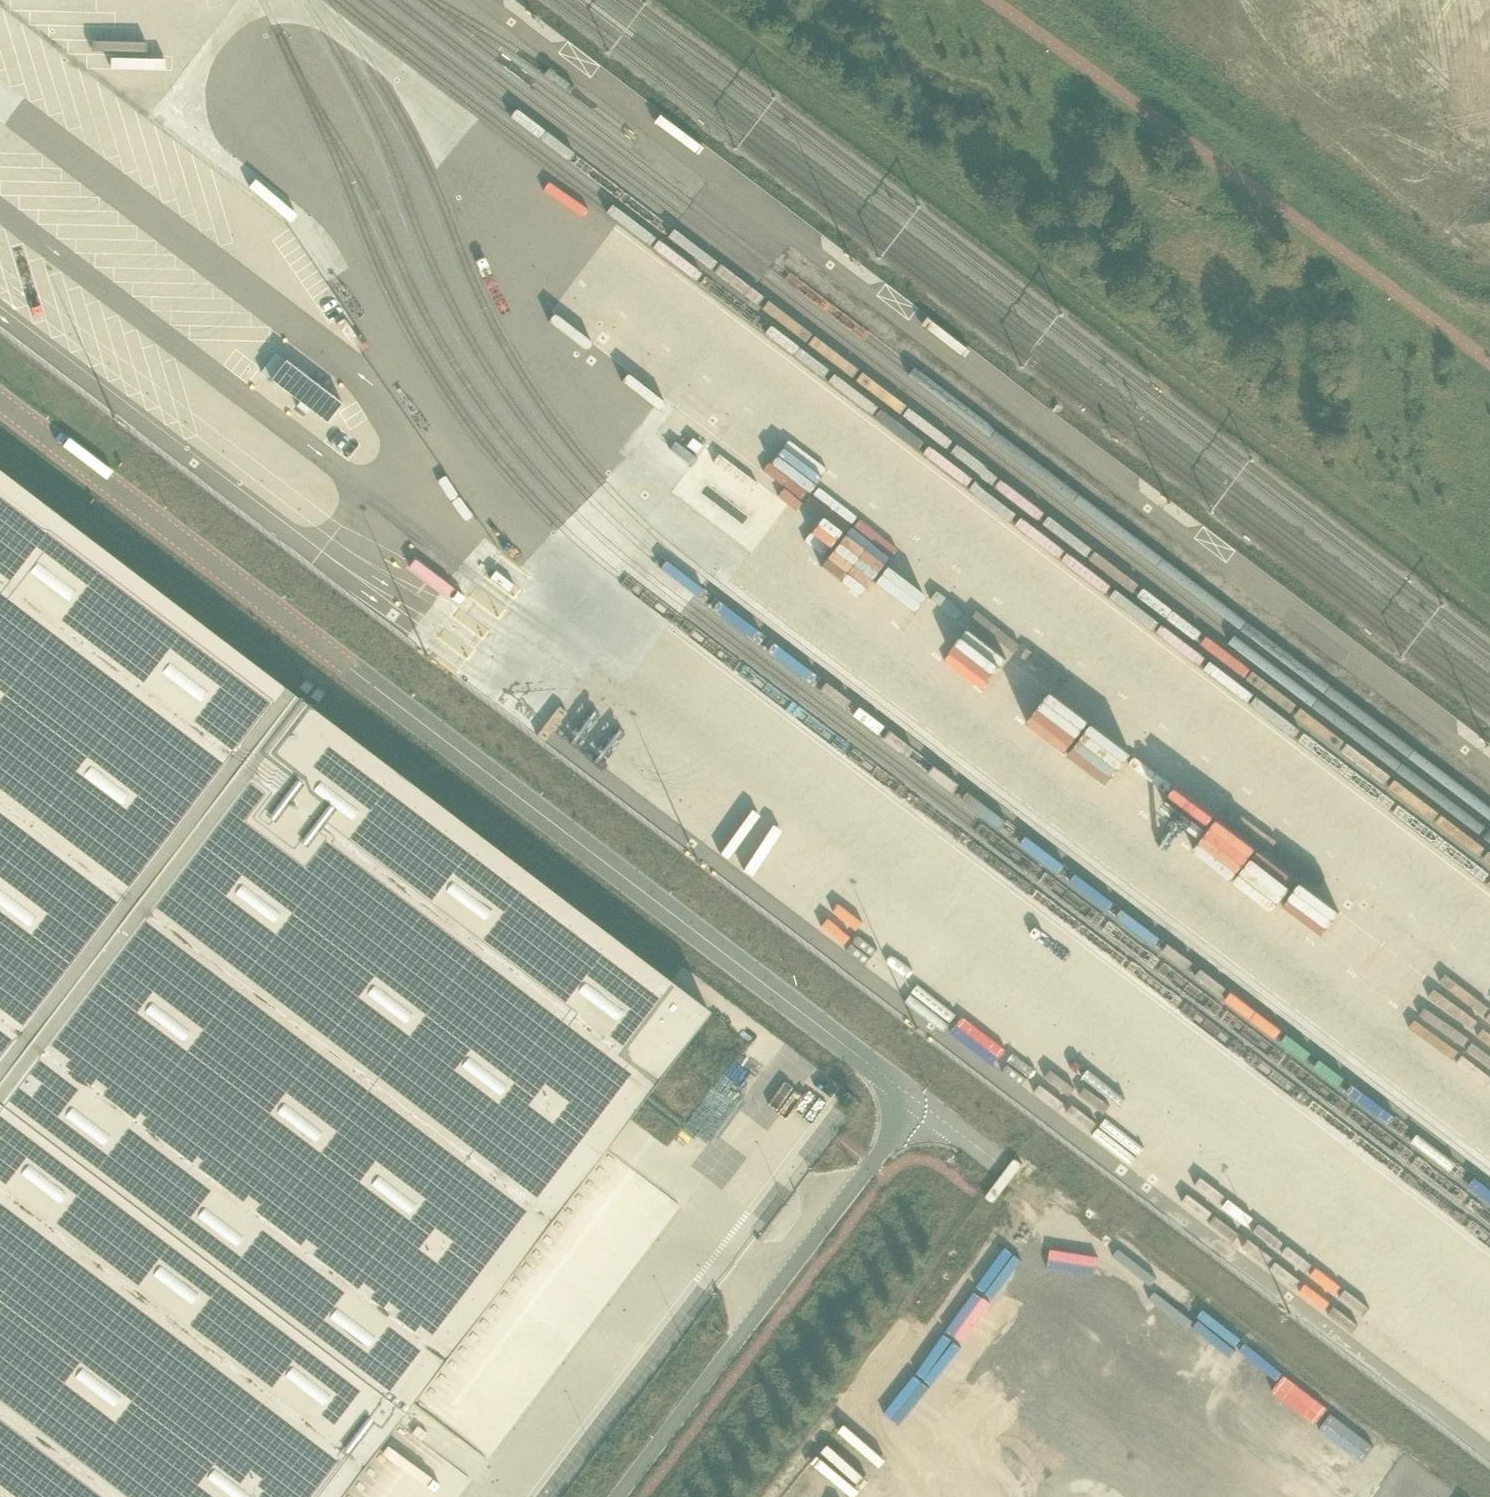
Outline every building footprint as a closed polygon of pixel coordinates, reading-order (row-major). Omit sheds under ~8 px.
[(255,374),(249,383),(255,388),(255,387),(302,422),(301,423),(304,425),(305,425),(308,427),(308,428),(328,444),(343,424),(264,364),(256,374),(255,374)] [(806,494),(815,479),(767,451),(758,466),(806,494)] [(293,694),(0,471),(0,1079),(293,694)] [(891,565),(926,595),(940,578),(905,548),(891,565)] [(489,577),(509,592),(515,584),(494,569),(489,577)] [(1003,674),(1035,617),(994,594),(962,651),(1003,674)] [(932,639),(952,651),(970,623),(929,597),(919,614),(939,627),(932,639)] [(0,1079),(0,1496),(336,1496),(654,1080),(689,1106),(707,1082),(701,1078),(718,1056),(724,1060),(742,1036),(673,983),(672,984),(293,694),(0,1079)] [(1006,1068),(1040,1029),(1004,998),(971,1037),(1006,1068)] [(1303,1264),(1316,1248),(1279,1219),(1266,1235),(1303,1264)] [(916,1335),(962,1369),(990,1331),(944,1297),(916,1335)]
